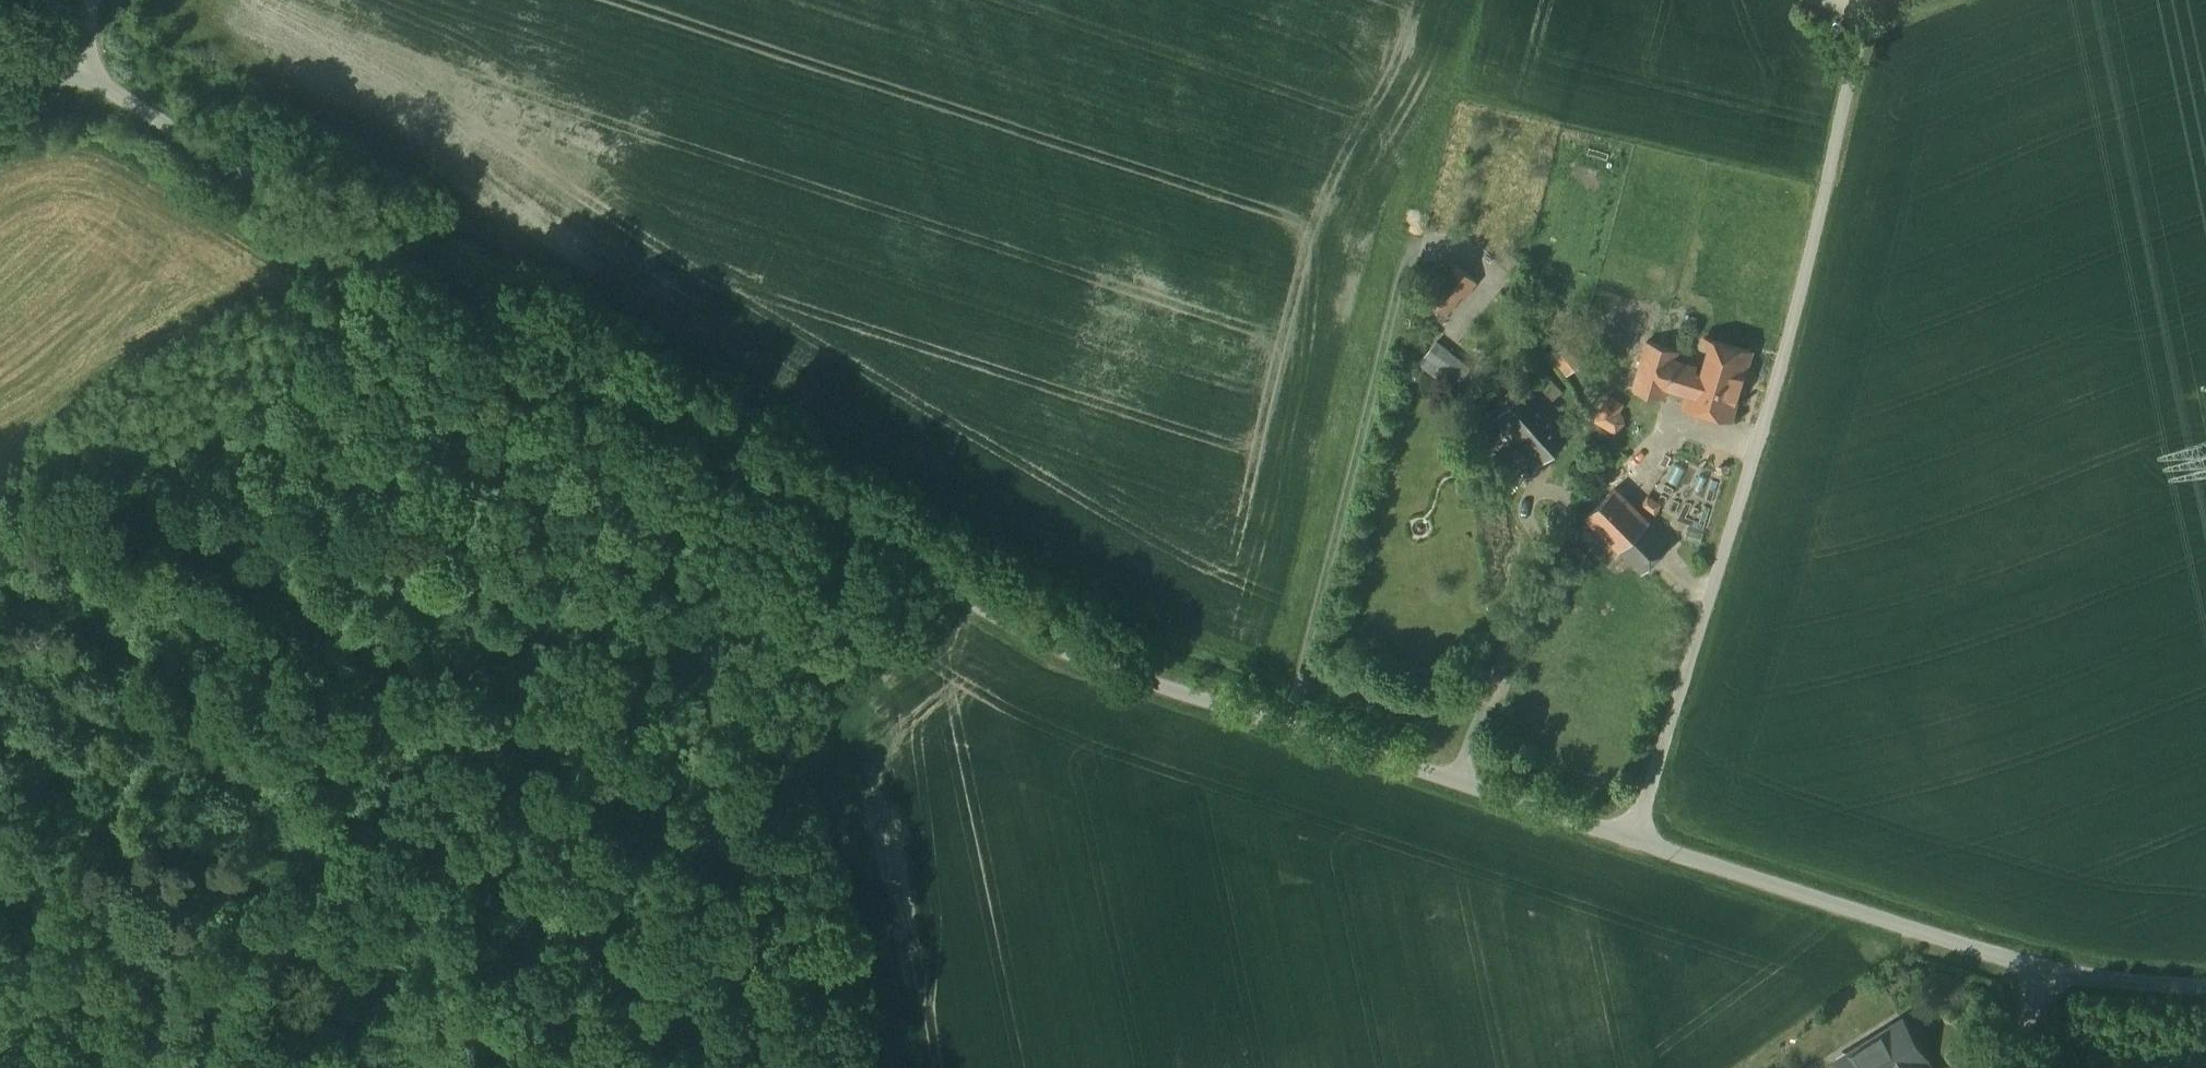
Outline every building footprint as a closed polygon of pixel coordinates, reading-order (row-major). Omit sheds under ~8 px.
[(1471,292),(1445,269),(1414,303),(1440,326),(1471,292)] [(1668,383),(1675,361),(1678,349),(1647,340),(1633,388),(1664,397),(1668,383)] [(1700,368),(1675,361),(1668,383),(1689,389),(1685,404),(1731,417),(1750,351),(1713,340),(1703,374),(1698,373),(1700,368)] [(1467,369),(1432,344),(1415,367),(1450,392),(1467,369)] [(1569,371),(1582,363),(1571,344),(1558,352),(1569,371)] [(1575,429),(1532,384),(1495,419),(1537,464),(1575,429)] [(1666,545),(1610,489),(1579,520),(1635,576),(1666,545)] [(1837,1061),(1841,1067),(1929,1067),(1924,1059),(1926,1058),(1903,1021),(1837,1061)]
